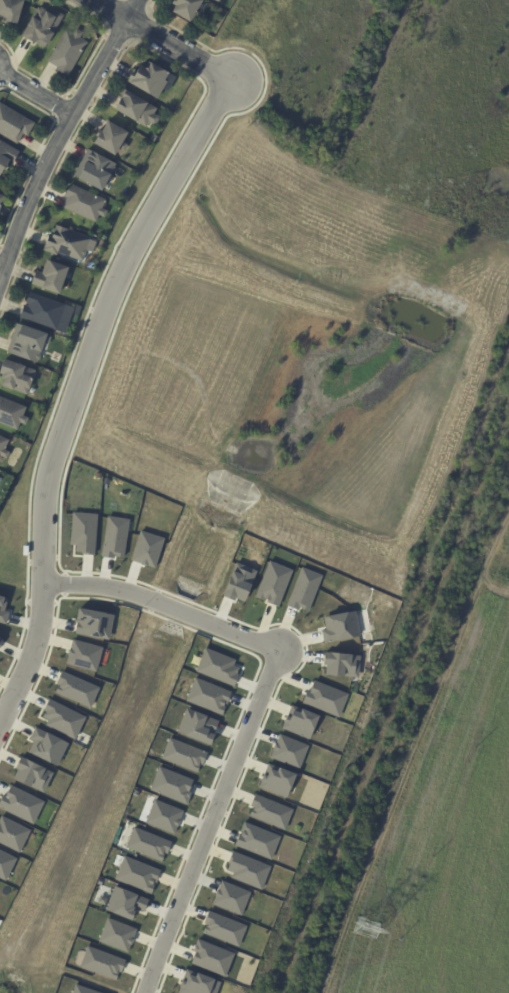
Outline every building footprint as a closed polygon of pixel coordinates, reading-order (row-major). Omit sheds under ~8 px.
[(3,18),(0,17),(0,0),(24,0),(17,23),(9,21),(9,24),(2,22),(3,18)] [(170,4),(173,0),(200,0),(202,1),(189,23),(171,13),(172,11),(169,10),(172,5),(170,4)] [(37,43),(34,42),(33,43),(20,36),(32,16),(33,17),(39,8),(55,17),(58,12),(64,15),(45,48),(37,43)] [(59,72),(55,69),(57,67),(47,61),(66,30),(73,34),(76,28),(83,33),(80,38),(87,42),(67,77),(59,72)] [(167,76),(164,80),(167,82),(157,99),(127,81),(129,78),(128,77),(137,62),(145,67),(147,66),(150,61),(168,72),(167,76)] [(153,124),(148,121),(145,127),(113,108),(124,89),(156,108),(153,113),(159,117),(154,125),(153,124)] [(17,144),(0,134),(0,103),(34,123),(27,136),(23,133),(17,144)] [(101,131),(107,120),(127,132),(122,142),(128,145),(124,152),(118,148),(114,155),(92,143),(97,135),(95,134),(98,129),(101,131)] [(150,140),(154,134),(158,136),(154,142),(150,140)] [(3,170),(0,174),(0,140),(21,152),(20,154),(14,164),(8,160),(6,164),(7,165),(4,171),(3,170)] [(106,181),(101,192),(78,179),(74,177),(88,150),(117,165),(115,167),(116,170),(114,172),(112,173),(111,176),(110,175),(106,181)] [(62,207),(66,198),(64,197),(69,184),(105,200),(101,208),(107,211),(104,217),(99,215),(95,222),(62,207)] [(89,238),(97,241),(92,252),(85,250),(85,251),(86,252),(84,256),(83,256),(81,262),(58,253),(57,256),(43,251),(49,234),(51,235),(52,231),(54,232),(57,225),(89,238)] [(66,272),(58,294),(41,288),(41,287),(32,284),(37,271),(44,273),(48,260),(68,267),(66,272)] [(22,318),(27,306),(31,307),(32,305),(29,304),(33,293),(77,309),(68,335),(22,318)] [(47,345),(43,343),(40,352),(41,352),(40,356),(41,357),(40,360),(38,361),(37,364),(7,353),(17,324),(46,334),(45,336),(52,338),(49,345),(47,345)] [(12,391),(0,387),(2,380),(0,379),(1,375),(0,375),(0,368),(3,360),(36,371),(35,373),(36,375),(34,379),(32,379),(29,386),(28,389),(29,390),(27,396),(12,390),(12,391)] [(17,431),(0,424),(0,397),(26,408),(22,416),(28,419),(25,426),(19,424),(17,431)] [(1,457),(0,459),(0,437),(7,440),(10,435),(16,439),(14,444),(8,441),(3,450),(8,453),(5,459),(1,457)] [(73,512),(99,513),(96,555),(76,554),(77,546),(71,545),(73,512)] [(109,515),(130,518),(125,559),(103,556),(109,515)] [(141,530),(166,538),(156,568),(131,561),(141,530)] [(270,560),(295,570),(280,607),(255,598),(270,560)] [(237,561),(260,570),(249,601),(238,596),(236,600),(224,595),(237,561)] [(302,566),(324,574),(310,611),(301,608),(300,610),(288,605),(302,566)] [(7,623),(0,621),(0,595),(9,597),(6,611),(10,612),(7,623)] [(79,607),(115,614),(110,639),(74,632),(79,607)] [(325,616),(357,610),(362,636),(325,643),(323,630),(327,629),(325,616)] [(73,638),(104,647),(98,671),(66,663),(73,638)] [(206,648),(236,659),(234,666),(242,669),(235,686),(197,672),(206,648)] [(326,651),(362,655),(360,677),(328,674),(329,665),(325,664),(326,651)] [(62,669),(101,686),(92,707),(55,691),(58,685),(56,683),(62,669)] [(196,677),(233,691),(224,715),(187,701),(196,677)] [(304,702),(308,690),(311,692),(316,680),(349,693),(340,716),(304,702)] [(49,697),(88,716),(76,740),(46,725),(48,720),(43,717),(45,711),(42,710),(49,697)] [(284,726),(289,715),(293,716),(296,708),(303,710),(304,707),(323,716),(312,739),(284,726)] [(187,708),(219,721),(214,733),(218,735),(214,745),(178,731),(187,708)] [(35,725),(70,742),(58,765),(29,751),(34,742),(28,739),(35,725)] [(280,733),(310,745),(300,769),(271,757),(280,733)] [(170,737),(209,751),(204,765),(201,764),(198,772),(162,759),(170,737)] [(24,755),(54,770),(44,791),(18,778),(22,770),(17,768),(24,755)] [(160,766),(195,779),(190,791),(192,792),(188,803),(152,790),(160,766)] [(265,772),(270,774),(273,768),(280,771),(281,768),(298,774),(289,798),(260,787),(265,772)] [(34,824),(0,807),(0,800),(3,794),(6,795),(11,785),(45,801),(34,824)] [(256,793),(295,808),(287,829),(250,815),(254,807),(251,806),(256,793)] [(155,798),(185,809),(176,834),(146,822),(155,798)] [(20,853),(0,843),(0,818),(2,815),(31,829),(20,853)] [(244,821),(282,836),(273,860),(235,845),(244,821)] [(135,826),(174,841),(169,854),(166,853),(163,861),(127,847),(135,826)] [(6,881),(0,878),(0,849),(17,858),(6,881)] [(234,851),(272,865),(264,889),(233,878),(235,872),(227,870),(234,851)] [(125,855),(162,870),(153,894),(116,879),(125,855)] [(223,880),(253,891),(243,915),(213,904),(223,880)] [(116,886),(151,899),(146,912),(139,909),(135,921),(106,910),(116,886)] [(210,910),(249,925),(241,946),(203,932),(207,923),(205,923),(210,910)] [(109,917),(138,928),(129,952),(99,941),(109,917)] [(199,937),(237,954),(227,977),(192,963),(197,951),(194,950),(199,937)] [(88,945),(127,959),(123,972),(120,971),(117,981),(80,967),(88,945)] [(223,980),(218,992),(179,992),(184,979),(188,980),(191,973),(199,976),(200,972),(223,980)] [(76,984),(102,992),(73,992),(76,984)]
